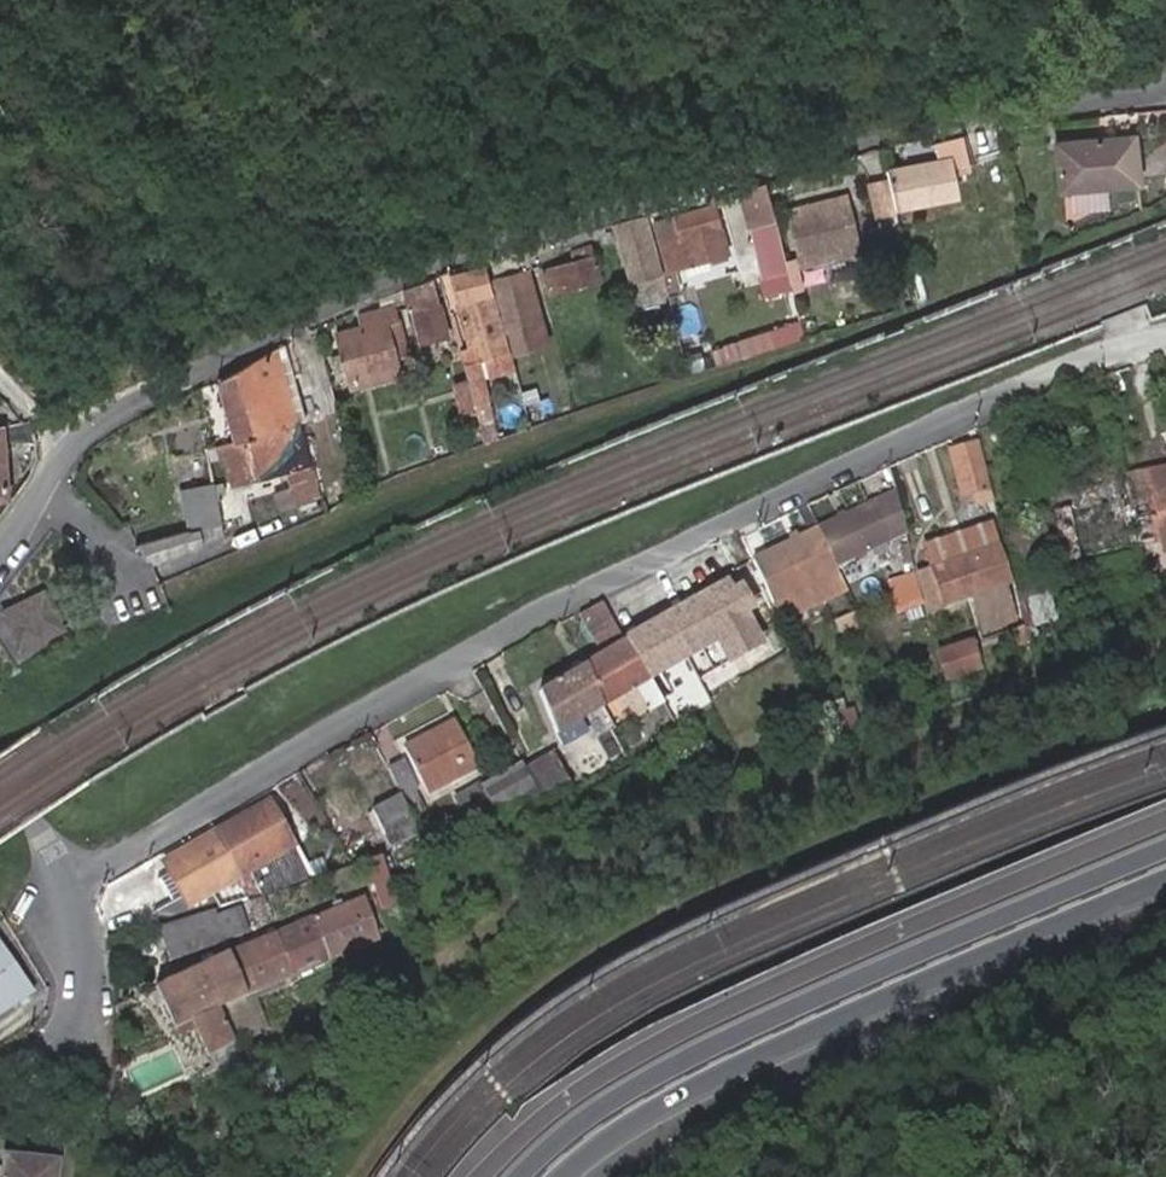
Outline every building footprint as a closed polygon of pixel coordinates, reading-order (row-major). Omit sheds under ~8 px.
[(1131,138),(1055,145),(1058,192),(1135,185),(1131,138)] [(941,162),(914,168),(891,173),(903,222),(955,210),(951,191),(968,187),(958,139),(937,143),(941,162)] [(924,146),(914,168),(941,162),(937,143),(924,146)] [(968,147),(971,162),(979,160),(976,144),(968,147)] [(878,229),(899,224),(889,181),(868,186),(878,229)] [(769,187),(771,194),(778,192),(777,185),(769,187)] [(741,194),(748,228),(770,223),(762,188),(741,194)] [(787,212),(796,250),(854,235),(846,196),(808,206),(787,212)] [(661,242),(667,271),(726,255),(714,208),(674,218),(679,237),(661,242)] [(659,278),(660,278),(645,216),(626,220),(630,235),(616,239),(624,272),(638,269),(641,283),(659,278)] [(630,235),(626,220),(612,225),(616,239),(630,235)] [(548,296),(586,286),(601,282),(594,249),(579,252),(581,261),(571,263),(542,270),(548,296)] [(570,254),(571,263),(581,261),(579,252),(570,254)] [(528,267),(492,275),(509,350),(545,342),(528,267)] [(484,268),(448,275),(463,345),(475,343),(478,357),(502,351),(484,268)] [(666,301),(659,278),(641,283),(646,306),(666,301)] [(408,315),(414,314),(419,341),(441,337),(430,281),(402,290),(408,315)] [(588,296),(604,292),(601,282),(586,286),(588,296)] [(344,369),(347,385),(397,374),(392,349),(404,346),(397,317),(408,315),(402,290),(382,298),(385,310),(358,316),(360,328),(336,333),(340,351),(344,369)] [(746,353),(806,342),(803,327),(743,338),(746,353)] [(311,331),(300,337),(305,365),(309,364),(317,362),(311,331)] [(282,345),(220,379),(232,438),(294,425),(298,425),(282,345)] [(344,369),(340,351),(326,354),(330,372),(344,369)] [(468,355),(455,358),(459,376),(467,412),(470,424),(483,421),(478,398),(468,355)] [(319,372),(317,362),(309,364),(311,374),(319,372)] [(453,414),(467,412),(459,376),(446,379),(453,414)] [(535,382),(524,385),(533,419),(552,414),(546,392),(539,394),(535,382)] [(510,429),(522,425),(516,402),(504,404),(510,429)] [(32,441),(30,423),(0,426),(0,497),(3,497),(0,444),(32,441)] [(294,425),(232,438),(241,483),(282,474),(284,485),(273,487),(276,505),(288,503),(289,509),(310,505),(294,425)] [(961,499),(988,493),(978,449),(951,455),(961,499)] [(219,516),(210,474),(179,480),(188,522),(219,516)] [(1069,488),(1073,506),(1114,499),(1111,481),(1069,488)] [(1130,495),(1141,540),(1165,535),(1165,488),(1130,495)] [(907,532),(898,489),(819,526),(820,529),(837,563),(907,532)] [(1073,506),(1052,510),(1062,556),(1127,542),(1118,498),(1114,499),(1073,506)] [(188,522),(132,543),(150,563),(223,538),(219,516),(188,522)] [(1043,517),(1005,526),(1020,586),(1016,587),(1026,625),(1030,643),(1060,630),(1059,615),(1045,568),(1055,565),(1043,517)] [(990,526),(925,548),(932,568),(918,573),(930,608),(971,595),(983,632),(999,627),(1021,617),(1008,581),(998,549),(998,548),(990,526)] [(840,571),(837,563),(820,529),(755,559),(775,600),(840,571)] [(886,566),(889,579),(900,576),(897,563),(886,566)] [(1063,572),(1065,579),(1072,577),(1071,570),(1063,572)] [(840,571),(775,600),(784,619),(849,590),(840,571)] [(921,604),(915,573),(900,576),(889,579),(895,611),(921,604)] [(0,606),(0,612),(17,648),(64,625),(45,584),(0,606)] [(719,586),(625,641),(649,680),(749,621),(731,589),(723,594),(719,586)] [(606,653),(579,669),(607,705),(622,697),(628,708),(633,705),(640,717),(664,703),(649,680),(625,641),(607,611),(601,603),(581,614),(606,653)] [(1010,629),(1016,649),(1030,643),(1026,625),(1010,629)] [(933,650),(946,679),(983,664),(970,634),(933,650)] [(607,705),(579,669),(539,692),(558,734),(587,717),(607,705)] [(455,717),(414,741),(441,785),(482,761),(455,717)] [(594,729),(587,717),(558,734),(565,747),(594,729)] [(441,785),(414,741),(403,748),(430,792),(441,785)] [(555,745),(527,763),(547,795),(575,778),(555,745)] [(399,759),(383,768),(398,794),(414,785),(399,759)] [(547,795),(527,763),(485,788),(483,785),(459,799),(468,813),(491,799),(506,821),(547,795)] [(398,794),(370,811),(388,841),(416,824),(398,794)] [(267,805),(216,834),(245,885),(250,882),(246,875),(292,849),(267,805)] [(245,885),(216,834),(161,865),(167,875),(156,882),(170,905),(152,916),(159,930),(193,920),(187,910),(236,882),(240,888),(245,885)] [(289,892),(324,883),(319,861),(284,870),(289,892)] [(381,866),(360,872),(385,927),(404,919),(392,890),(381,866)] [(251,992),(377,941),(358,899),(228,950),(151,989),(172,1031),(193,1020),(213,1058),(242,1045),(222,1006),(251,992)] [(209,915),(221,938),(237,931),(232,909),(209,915)] [(159,930),(157,931),(166,964),(221,938),(209,915),(193,920),(159,930)] [(0,936),(0,1022),(44,992),(6,932),(0,936)] [(2,1159),(1,1176),(58,1176),(59,1162),(2,1159)]
